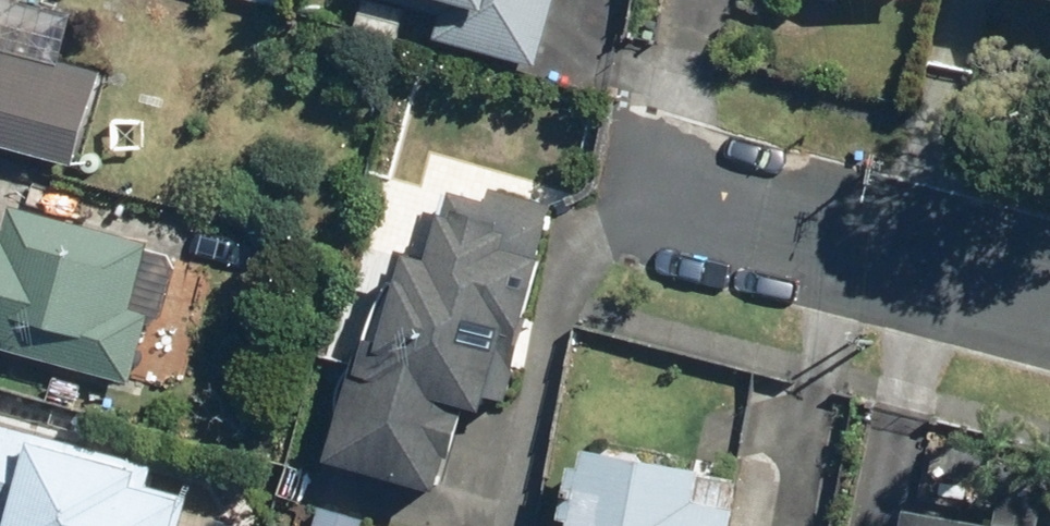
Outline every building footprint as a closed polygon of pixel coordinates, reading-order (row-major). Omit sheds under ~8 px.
[(447,12),(441,36),(547,64),(564,0),(403,0),(447,12)] [(75,163),(101,69),(0,41),(0,142),(75,163)] [(491,197),(452,186),(432,253),(408,246),(345,456),(444,486),(471,398),(491,404),(552,203),(495,185),(491,197)] [(13,212),(0,265),(0,345),(133,377),(164,249),(13,212)] [(0,422),(0,524),(6,525),(182,525),(191,492),(144,480),(149,462),(0,422)] [(576,461),(567,511),(578,513),(576,525),(736,525),(745,473),(590,447),(587,463),(576,461)] [(918,502),(914,525),(1047,525),(1049,507),(1049,496),(1008,488),(1003,517),(918,502)]
